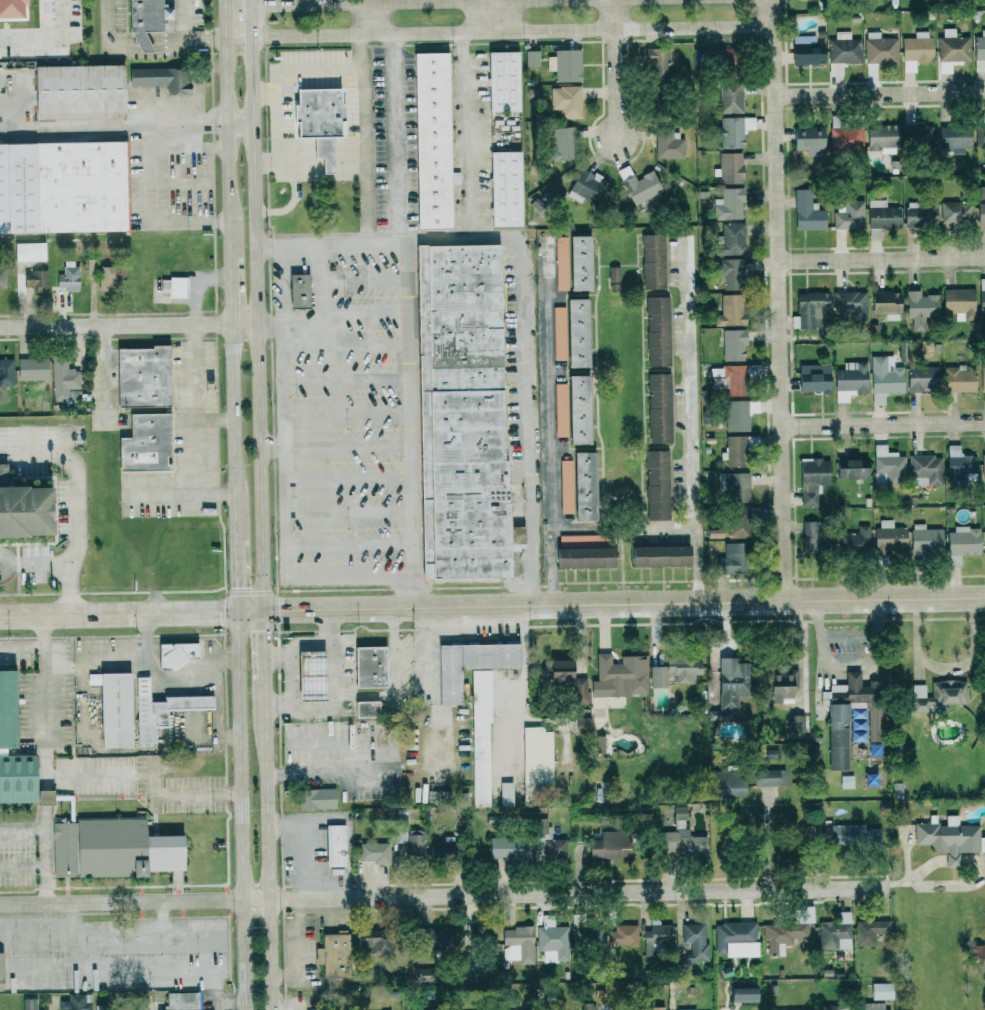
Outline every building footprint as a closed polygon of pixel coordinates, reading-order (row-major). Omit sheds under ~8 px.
[(21,21),(20,0),(0,0),(0,22),(21,21)] [(131,52),(147,52),(146,32),(161,32),(160,20),(170,20),(170,7),(161,8),(160,0),(130,0),(131,52)] [(970,36),(955,37),(955,28),(943,29),(943,37),(937,37),(938,62),(970,61),(970,36)] [(974,71),(984,71),(984,30),(981,30),(981,36),(974,36),(974,71)] [(829,76),(843,76),(843,63),(862,63),(861,39),(851,39),(851,31),(836,32),(836,40),(828,40),(829,76)] [(901,38),(902,62),(931,61),(931,32),(915,32),(915,38),(901,38)] [(823,43),(816,43),(816,35),(803,35),(803,42),(791,43),(792,64),(824,63),(823,43)] [(864,39),(865,63),(898,62),(897,38),(864,39)] [(710,66),(733,67),(733,48),(710,47),(710,66)] [(646,75),(670,74),(670,48),(645,48),(646,75)] [(548,71),(555,71),(556,82),(581,81),(580,49),(555,50),(555,56),(547,56),(548,71)] [(539,67),(539,50),(526,51),(526,67),(539,67)] [(519,51),(488,51),(489,112),(520,111),(519,51)] [(416,53),(450,52),(454,230),(420,231),(416,53)] [(123,117),(122,64),(33,65),(34,119),(123,117)] [(129,68),(129,85),(166,85),(166,94),(188,94),(188,68),(129,68)] [(719,81),(720,113),(742,113),(742,81),(719,81)] [(551,110),(560,110),(561,119),(581,118),(581,86),(551,87),(551,110)] [(295,88),(295,104),(292,104),(292,123),(297,123),(297,137),(313,136),(313,157),(321,157),(322,173),(333,173),(333,136),(341,136),(341,104),(339,104),(339,88),(295,88)] [(755,130),(754,117),(719,117),(720,148),(743,148),(743,130),(755,130)] [(867,152),(898,151),(897,124),(867,126),(867,152)] [(902,124),(902,147),(933,148),(933,126),(902,124)] [(975,147),(984,147),(984,124),(976,124),(975,147)] [(971,147),(971,125),(940,126),(941,154),(964,153),(964,147),(971,147)] [(822,126),(793,126),(793,150),(806,150),(806,156),(823,155),(822,126)] [(551,160),(575,159),(574,127),(550,128),(551,160)] [(829,128),(830,150),(863,149),(862,127),(829,128)] [(656,129),(656,158),(685,158),(685,138),(678,138),(678,129),(656,129)] [(126,230),(0,232),(0,142),(124,140),(126,230)] [(521,151),(490,151),(491,227),(522,226),(521,151)] [(720,183),(743,183),(742,152),(719,153),(720,183)] [(609,182),(582,167),(567,194),(594,209),(609,182)] [(742,219),(743,188),(722,187),(722,198),(714,198),(714,219),(742,219)] [(795,230),(825,229),(825,209),(817,210),(817,203),(811,203),(810,189),(794,189),(795,230)] [(886,200),(869,200),(868,239),(880,239),(880,228),(899,228),(900,207),(886,207),(886,200)] [(833,212),(833,230),(864,229),(863,201),(837,201),(837,211),(833,212)] [(936,202),(905,203),(905,227),(937,226),(936,202)] [(973,225),(974,202),(941,202),(941,224),(973,225)] [(715,255),(744,255),(744,223),(722,223),(722,236),(715,235),(715,255)] [(642,289),(665,288),(664,234),(642,234),(642,289)] [(555,236),(556,291),(591,290),(590,235),(567,235),(568,236),(555,236)] [(46,242),(14,242),(14,262),(46,261),(46,242)] [(415,245),(420,579),(509,577),(509,547),(524,547),(524,526),(505,526),(500,243),(415,245)] [(742,258),(719,259),(720,289),(743,288),(742,258)] [(57,274),(57,290),(77,290),(78,260),(63,260),(63,274),(57,274)] [(620,290),(619,266),(609,267),(610,290),(620,290)] [(98,289),(112,290),(112,267),(98,267),(98,289)] [(47,288),(47,270),(23,271),(24,289),(47,288)] [(289,307),(308,307),(307,273),(288,274),(289,307)] [(161,277),(160,296),(185,297),(186,278),(161,277)] [(975,289),(943,288),(943,312),(963,312),(963,320),(974,320),(975,289)] [(938,294),(920,294),(920,290),(906,290),(906,318),(912,318),(912,329),(926,329),(926,318),(939,318),(938,294)] [(885,320),(899,321),(899,291),(871,291),(871,314),(886,314),(885,320)] [(829,311),(828,292),(796,293),(797,315),(792,315),(792,328),(816,328),(816,311),(829,311)] [(833,292),(833,313),(851,313),(851,320),(867,320),(866,292),(833,292)] [(721,314),(714,314),(715,325),(746,324),(746,310),(742,310),(741,294),(721,294),(721,314)] [(669,296),(646,297),(648,366),(670,365),(669,296)] [(568,367),(588,367),(587,298),(566,299),(568,367)] [(554,361),(563,360),(563,306),(553,306),(554,361)] [(745,329),(722,329),(723,361),(745,360),(745,329)] [(116,347),(117,407),(169,406),(168,346),(116,347)] [(903,366),(893,367),(893,355),(871,356),(872,405),(885,404),(885,394),(903,393),(903,366)] [(47,358),(17,358),(17,380),(47,380),(47,358)] [(51,359),(52,400),(67,400),(66,389),(80,388),(79,369),(66,370),(66,358),(51,359)] [(14,386),(13,359),(0,359),(0,387),(14,386)] [(835,403),(849,402),(849,394),(867,394),(866,361),(843,362),(844,370),(835,370),(835,403)] [(726,396),(745,395),(744,365),(711,366),(711,389),(725,389),(726,396)] [(800,392),(830,392),(829,370),(821,371),(821,365),(799,365),(800,392)] [(938,366),(907,366),(907,392),(938,391),(938,366)] [(975,392),(975,370),(965,370),(964,366),(944,366),(944,392),(975,392)] [(648,373),(649,443),(672,442),(670,373),(648,373)] [(569,444),(590,444),(588,375),(568,375),(569,444)] [(568,437),(567,392),(564,392),(564,383),(555,383),(555,437),(568,437)] [(67,399),(79,399),(80,390),(68,389),(67,399)] [(745,431),(746,400),(726,400),(725,431),(745,431)] [(129,413),(129,437),(118,437),(118,470),(170,469),(169,413),(129,413)] [(726,466),(745,466),(746,436),(727,436),(726,466)] [(905,454),(887,454),(887,445),(874,445),(874,485),(905,485),(905,454)] [(976,481),(975,455),(960,455),(960,445),(947,445),(948,481),(976,481)] [(669,520),(669,451),(646,451),(646,520),(669,520)] [(560,460),(561,514),(574,514),(574,521),(596,520),(595,452),(573,452),(573,460),(560,460)] [(942,456),(910,455),(909,485),(942,486),(942,456)] [(829,484),(829,458),(800,459),(801,505),(813,504),(813,485),(829,484)] [(867,458),(843,458),(843,465),(836,465),(836,479),(868,479),(867,458)] [(749,502),(749,473),(723,473),(724,491),(729,491),(729,502),(749,502)] [(47,534),(46,487),(0,488),(0,535),(47,534)] [(728,537),(748,537),(749,511),(728,511),(728,537)] [(893,520),(879,520),(879,528),(874,528),(874,551),(906,550),(906,527),(893,527),(893,520)] [(816,521),(802,521),(803,549),(829,549),(829,538),(816,539),(816,521)] [(942,528),(925,529),(924,524),(911,524),(911,552),(942,551),(942,528)] [(869,525),(857,526),(858,533),(836,533),(837,553),(870,552),(869,525)] [(980,555),(979,527),(947,528),(948,566),(961,566),(961,556),(980,555)] [(583,536),(559,537),(559,548),(583,547),(583,536)] [(745,542),(724,543),(724,557),(716,557),(717,574),(746,573),(745,542)] [(631,546),(631,567),(689,566),(689,545),(631,546)] [(556,568),(614,567),(614,547),(555,549),(556,568)] [(198,642),(157,643),(158,668),(188,668),(188,658),(198,658),(198,642)] [(439,705),(461,704),(461,669),(521,668),(520,643),(438,645),(439,705)] [(354,646),(354,687),(385,687),(384,646),(354,646)] [(324,700),(323,650),(297,651),(298,701),(324,700)] [(591,696),(647,695),(646,656),(597,657),(597,680),(591,681),(591,696)] [(719,710),(738,711),(738,697),(750,697),(750,663),(737,662),(737,658),(719,657),(719,710)] [(649,666),(649,687),(665,687),(665,673),(676,673),(676,683),(694,683),(694,674),(701,674),(701,658),(666,658),(666,666),(649,666)] [(571,687),(572,660),(549,659),(549,686),(571,687)] [(473,807),(491,807),(490,669),(472,670),(473,807)] [(770,703),(793,703),(792,694),(798,693),(797,669),(769,670),(770,703)] [(35,802),(34,754),(5,755),(5,748),(14,748),(12,670),(0,670),(0,803),(35,802)] [(829,770),(848,770),(848,703),(874,702),(874,685),(861,686),(860,671),(846,672),(846,686),(831,686),(831,691),(821,691),(821,706),(828,706),(829,770)] [(130,747),(129,672),(87,673),(87,685),(99,685),(100,748),(130,747)] [(137,744),(155,743),(155,727),(166,727),(166,710),(212,709),(211,695),(163,696),(163,701),(150,701),(149,676),(136,677),(137,744)] [(587,677),(573,678),(574,705),(588,704),(587,677)] [(966,703),(966,680),(931,681),(931,697),(925,697),(925,685),(912,685),(912,712),(927,712),(927,703),(966,703)] [(377,701),(354,701),(355,717),(378,717),(377,701)] [(869,741),(880,740),(878,707),(868,707),(869,741)] [(804,732),(805,716),(788,715),(788,732),(804,732)] [(590,718),(577,718),(577,732),(590,732),(590,718)] [(522,727),(523,791),(553,791),(552,731),(543,731),(543,726),(522,727)] [(595,753),(605,753),(605,735),(595,736),(595,753)] [(754,786),(779,786),(779,769),(754,770),(754,786)] [(711,798),(745,796),(744,774),(710,776),(711,798)] [(841,776),(841,788),(854,788),(853,775),(841,776)] [(513,782),(500,783),(501,805),(513,805),(513,798),(509,798),(509,790),(513,790),(513,782)] [(298,789),(299,809),(335,808),(334,788),(298,789)] [(51,790),(36,791),(36,804),(51,804),(51,790)] [(708,854),(708,836),(687,836),(687,806),(674,806),(675,832),(660,832),(660,854),(708,854)] [(423,829),(407,830),(407,815),(396,816),(397,843),(405,842),(405,861),(424,860),(423,829)] [(915,845),(931,844),(932,853),(945,852),(946,867),(959,867),(959,852),(984,852),(984,837),(979,837),(979,825),(958,825),(957,815),(945,815),(945,824),(914,824),(915,845)] [(566,858),(566,839),(550,839),(549,818),(534,818),(534,846),(543,846),(543,858),(566,858)] [(182,835),(144,836),(144,819),(51,821),(52,878),(143,876),(143,871),(183,870),(182,835)] [(831,825),(831,845),(881,844),(881,828),(864,829),(864,824),(831,825)] [(326,825),(326,867),(346,866),(345,825),(326,825)] [(590,859),(630,858),(629,831),(600,832),(601,839),(589,840),(590,859)] [(529,860),(528,836),(489,838),(490,861),(529,860)] [(438,842),(437,857),(454,858),(455,843),(438,842)] [(359,843),(360,863),(390,862),(389,843),(359,843)] [(763,925),(763,941),(768,941),(768,955),(784,955),(784,941),(809,941),(808,923),(814,923),(813,907),(793,907),(793,924),(763,925)] [(819,922),(819,949),(851,949),(851,912),(838,912),(838,923),(819,922)] [(672,925),(659,924),(659,919),(649,918),(648,944),(672,945),(672,925)] [(889,921),(856,921),(856,946),(875,946),(875,935),(889,935),(889,921)] [(716,956),(757,956),(757,922),(715,923),(716,956)] [(705,924),(682,924),(682,944),(690,944),(690,954),(677,954),(677,968),(691,969),(691,961),(709,962),(709,943),(705,943),(705,924)] [(608,932),(609,946),(637,945),(637,925),(615,925),(615,931),(608,932)] [(537,927),(537,951),(543,951),(543,962),(568,961),(567,926),(537,927)] [(602,946),(602,926),(579,927),(579,947),(602,946)] [(533,964),(533,927),(502,928),(503,960),(519,960),(519,964),(533,964)] [(390,953),(389,929),(357,931),(358,954),(390,953)] [(458,930),(418,929),(418,955),(458,956),(458,930)] [(322,932),(322,948),(316,948),(316,964),(323,964),(323,977),(341,977),(341,969),(349,969),(349,932),(322,932)] [(972,958),(982,958),(983,945),(972,945),(972,958)] [(872,1000),(893,1000),(893,983),(871,983),(872,1000)] [(757,988),(730,988),(730,1002),(757,1002),(757,988)] [(167,1009),(199,1009),(199,992),(166,993),(167,1009)] [(91,997),(68,996),(68,1000),(60,1000),(60,1009),(91,1009),(91,997)] [(36,999),(22,999),(22,1009),(36,1009),(36,999)]
